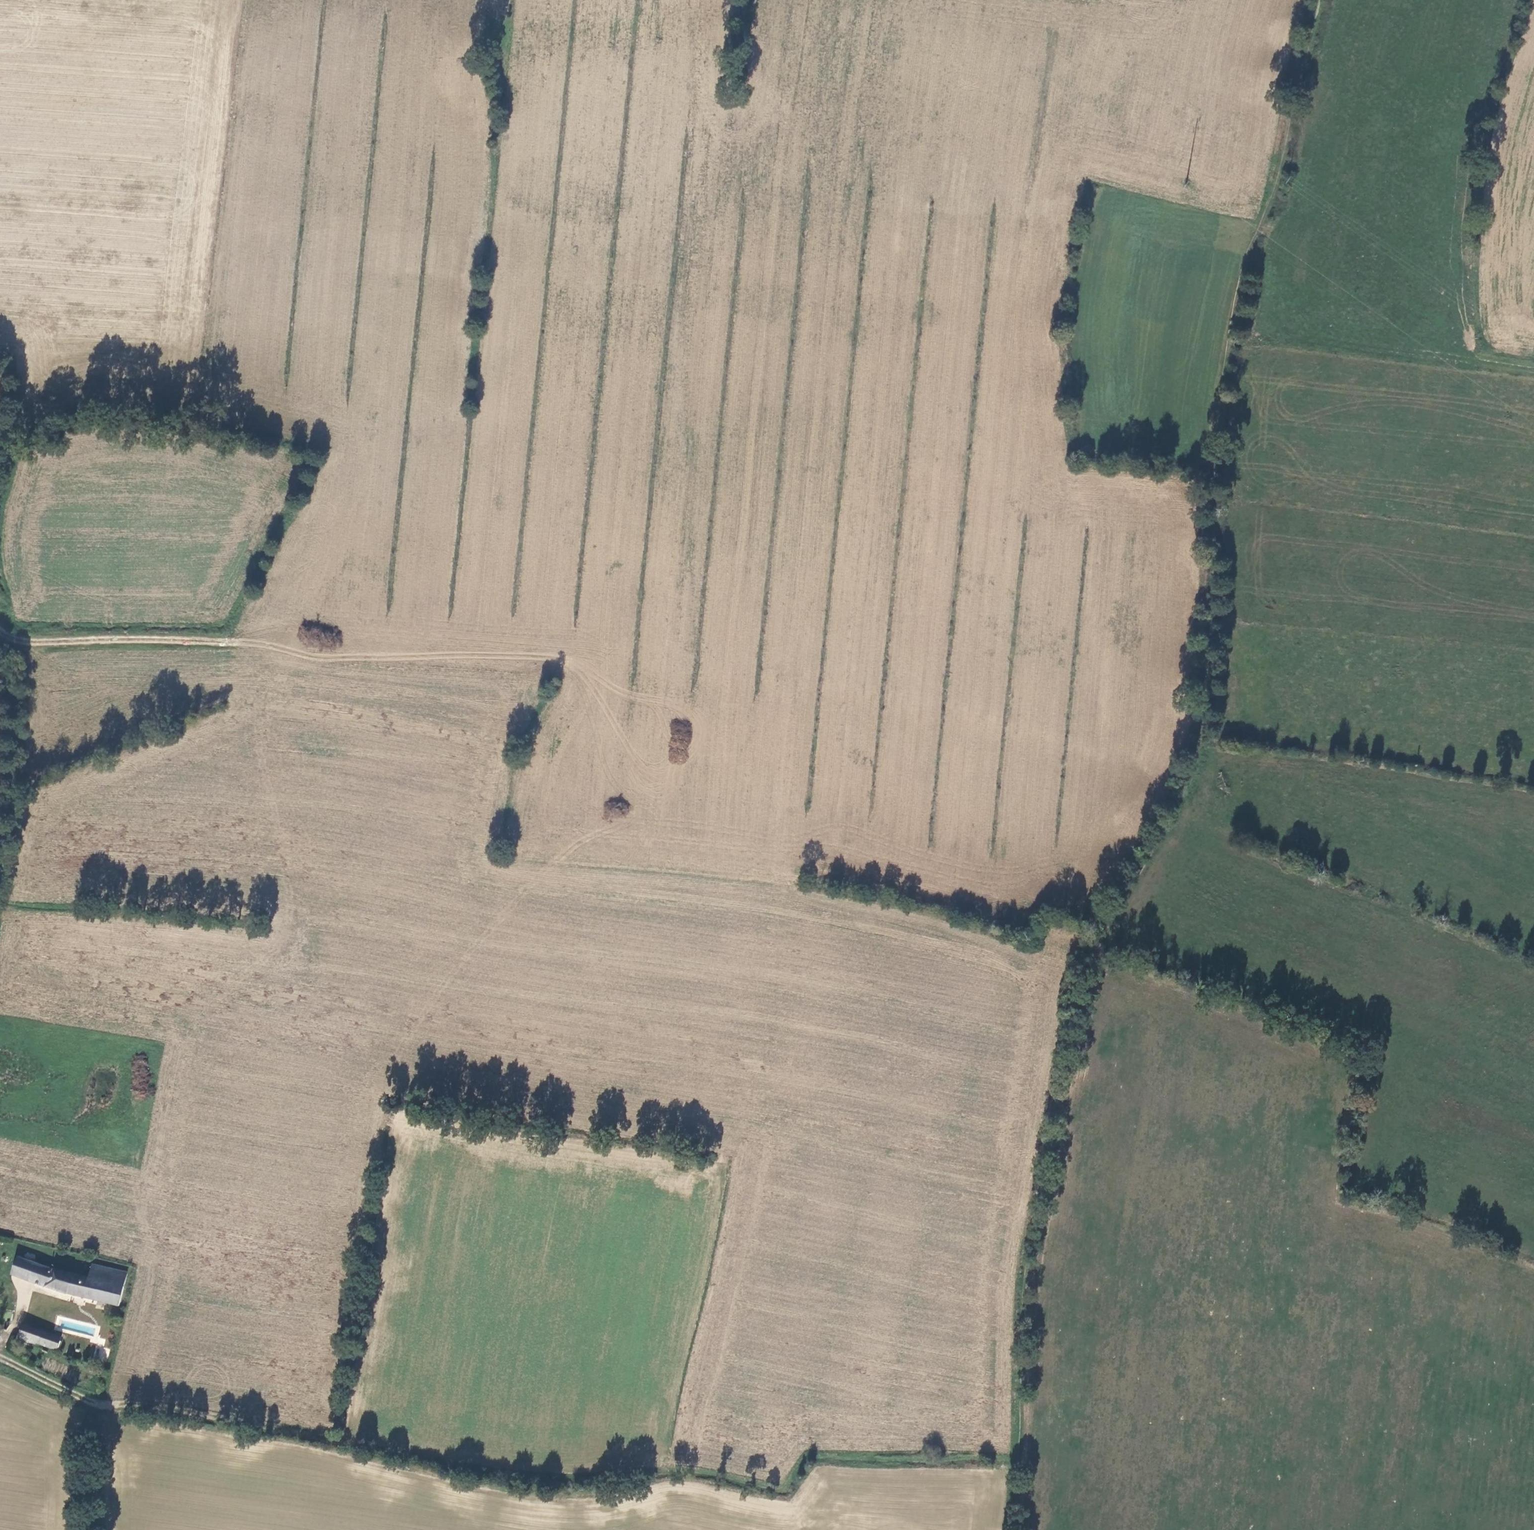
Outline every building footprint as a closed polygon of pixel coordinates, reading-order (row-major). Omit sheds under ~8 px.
[(40,1266),(17,1258),(11,1275),(33,1282),(66,1294),(118,1306),(126,1273),(91,1265),(88,1278),(58,1271),(40,1266)] [(23,1326),(18,1338),(32,1343),(35,1344),(36,1342),(56,1349),(60,1339),(23,1326)]
